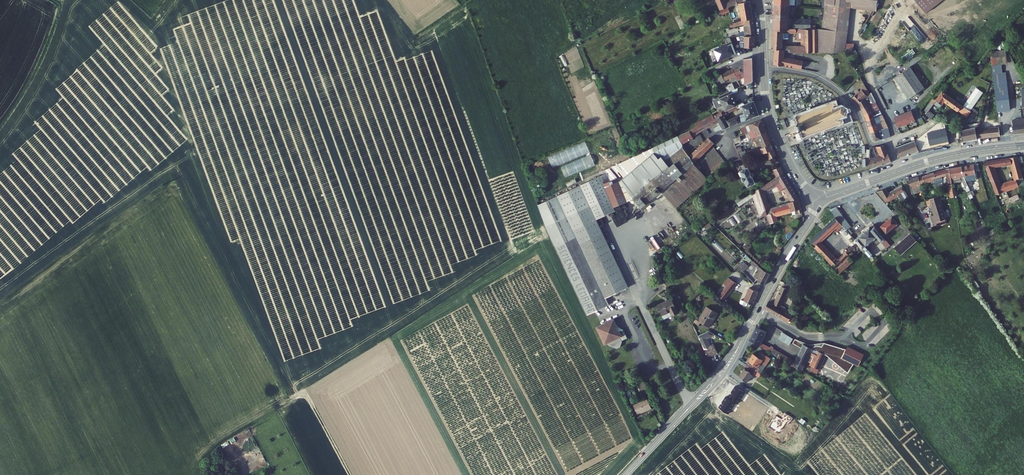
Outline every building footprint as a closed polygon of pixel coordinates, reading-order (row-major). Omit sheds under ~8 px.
[(726,2),(725,0),(716,0),(720,10),(728,7),(739,3),(749,0),(731,0),(726,2)] [(749,0),(739,3),(741,17),(732,20),(733,23),(752,18),(749,0)] [(824,3),(822,19),(825,19),(825,23),(842,25),(845,6),(846,0),(834,0),(833,4),(824,3)] [(845,6),(871,8),(872,0),(846,0),(845,6)] [(942,0),(916,0),(926,13),(942,0)] [(773,5),(773,18),(789,18),(789,5),(773,5)] [(728,7),(719,11),(721,15),(730,11),(728,7)] [(773,18),(772,29),(796,29),(804,28),(811,28),(811,18),(789,18),(773,18)] [(842,25),(825,23),(824,28),(842,35),(842,25)] [(754,35),(753,24),(743,26),(744,33),(736,33),(736,36),(743,36),(754,35)] [(818,28),(811,28),(804,28),(804,40),(804,45),(790,45),(790,46),(784,49),(784,52),(819,52),(818,28)] [(804,28),(796,29),(796,33),(796,40),(804,40),(804,28)] [(840,53),(842,35),(824,28),(821,28),(818,28),(819,52),(840,53)] [(772,29),(771,49),(773,49),(782,49),(783,33),(796,33),(796,29),(772,29)] [(730,51),(734,49),(729,37),(726,37),(724,38),(728,46),(721,48),(714,50),(717,56),(715,56),(717,62),(723,59),(723,60),(728,58),(728,57),(732,55),(730,51)] [(784,57),(784,52),(784,49),(782,49),(773,49),(773,64),(790,67),(815,72),(822,76),(825,64),(798,58),(784,57)] [(744,72),(744,84),(745,84),(747,83),(752,81),(752,57),(744,59),(744,64),(744,72)] [(1000,57),(990,57),(996,110),(1009,109),(1005,72),(1002,72),(1000,57)] [(744,64),(744,59),(731,65),(730,66),(732,69),(735,76),(744,72),(744,64)] [(732,69),(730,66),(719,70),(721,73),(724,80),(735,76),(732,69)] [(908,67),(892,78),(905,100),(921,90),(908,67)] [(725,85),(728,92),(730,91),(734,89),(731,82),(725,85)] [(858,92),(857,93),(863,100),(869,94),(864,85),(860,89),(861,90),(859,91),(857,90),(856,91),(858,92)] [(972,106),(983,92),(976,86),(963,105),(970,110),(973,112),(976,114),(978,111),(972,106)] [(942,90),(934,102),(939,106),(944,100),(967,116),(970,110),(963,105),(942,90)] [(723,109),(725,113),(737,107),(736,104),(731,94),(730,91),(728,92),(718,96),(722,106),(723,109)] [(854,96),(851,98),(857,104),(863,100),(857,93),(858,92),(856,91),(853,94),(854,96)] [(863,100),(857,104),(860,109),(872,103),(869,94),(863,100)] [(718,96),(711,99),(714,107),(717,108),(722,106),(718,96)] [(748,102),(744,104),(740,106),(743,112),(734,116),(737,123),(757,115),(752,100),(748,102)] [(926,111),(925,113),(931,118),(935,113),(929,109),(934,102),(930,100),(924,110),(926,111)] [(832,102),(795,116),(797,121),(796,122),(796,124),(798,124),(799,128),(798,129),(799,131),(801,131),(803,135),(834,124),(835,126),(847,121),(844,114),(846,111),(844,107),(840,106),(837,107),(835,103),(832,102)] [(874,102),(872,103),(860,109),(864,115),(877,108),(874,102)] [(864,115),(866,120),(880,114),(877,108),(864,115)] [(913,120),(910,111),(901,114),(905,124),(913,120)] [(727,120),(723,114),(721,115),(714,118),(719,125),(727,120)] [(883,120),(880,114),(866,120),(868,126),(883,120)] [(892,118),(896,127),(905,124),(901,114),(892,118)] [(730,125),(737,123),(734,116),(727,120),(719,125),(722,130),(730,125)] [(1014,133),(1023,132),(1023,117),(1013,119),(1014,133)] [(710,120),(650,147),(657,161),(672,179),(690,164),(712,143),(707,138),(689,155),(685,157),(678,142),(691,136),(690,135),(710,125),(714,132),(722,130),(719,125),(714,118),(710,120)] [(987,127),(979,128),(980,137),(1000,134),(999,126),(996,126),(995,121),(993,122),(993,119),(986,120),(987,127)] [(760,120),(747,125),(750,130),(755,129),(755,130),(750,133),(753,140),(759,138),(757,135),(765,132),(760,120)] [(883,120),(868,126),(870,132),(886,127),(883,120)] [(975,126),(969,127),(971,139),(977,138),(975,129),(978,129),(975,126)] [(890,136),(886,127),(870,132),(872,139),(875,141),(890,136)] [(961,129),(962,140),(971,139),(969,127),(961,129)] [(770,144),(765,132),(757,135),(759,138),(761,144),(757,146),(757,147),(758,149),(759,148),(770,144)] [(921,134),(915,139),(919,150),(926,148),(924,142),(921,134)] [(915,139),(894,146),(898,157),(919,150),(915,139)] [(772,149),(770,144),(759,148),(762,153),(765,152),(772,149)] [(873,146),(869,147),(868,168),(890,161),(884,144),(876,146),(879,154),(873,156),(873,146)] [(742,146),(742,145),(734,148),(737,154),(744,151),(745,152),(747,152),(744,146),(742,146)] [(650,147),(627,158),(635,177),(645,200),(658,192),(663,188),(672,179),(657,161),(650,147)] [(774,155),(772,149),(765,152),(768,158),(774,155)] [(565,177),(595,166),(591,155),(561,166),(565,177)] [(1017,156),(983,161),(996,194),(1023,184),(1017,156)] [(743,181),(746,186),(754,183),(746,166),(745,167),(743,163),(738,165),(740,169),(738,170),(741,176),(740,178),(741,181),(743,181)] [(973,163),(961,166),(963,178),(968,187),(970,186),(971,185),(969,179),(976,178),(974,170),(973,163)] [(705,181),(690,164),(672,179),(663,188),(658,192),(662,197),(665,194),(674,207),(705,181)] [(961,166),(949,168),(951,182),(960,180),(964,189),(968,187),(963,178),(961,166)] [(773,170),(775,177),(782,173),(781,173),(779,167),(773,170)] [(923,175),(922,175),(924,180),(930,178),(931,181),(934,180),(935,186),(942,185),(941,181),(946,180),(945,175),(946,175),(944,169),(935,171),(923,175)] [(775,177),(740,200),(742,203),(752,196),(758,214),(765,212),(765,209),(770,207),(768,204),(768,202),(766,202),(763,191),(775,184),(778,189),(781,187),(790,201),(797,199),(782,173),(775,177)] [(918,176),(907,179),(913,191),(922,189),(921,185),(918,176)] [(633,205),(645,200),(635,177),(607,188),(603,180),(537,207),(546,232),(559,223),(595,219),(615,211),(613,207),(631,199),(633,205)] [(536,206),(537,207),(603,180),(603,178),(536,206)] [(885,186),(875,191),(884,201),(897,194),(900,199),(907,195),(901,184),(888,191),(885,186)] [(672,209),(674,207),(665,194),(662,197),(672,209)] [(937,195),(927,199),(929,205),(932,204),(936,215),(938,222),(946,219),(937,195)] [(800,212),(797,199),(790,201),(787,202),(788,204),(770,209),(771,210),(772,215),(773,215),(796,209),(797,213),(800,212)] [(838,205),(828,209),(834,215),(845,229),(850,225),(837,208),(839,207),(838,205)] [(771,210),(765,212),(769,226),(776,224),(773,215),(772,215),(771,210)] [(728,219),(733,226),(737,223),(738,223),(745,219),(741,211),(728,219)] [(847,231),(845,229),(834,215),(824,224),(830,231),(833,228),(837,232),(841,228),(845,233),(847,231)] [(880,226),(877,228),(881,233),(884,231),(886,233),(898,223),(892,215),(879,225),(880,226)] [(936,215),(932,216),(936,227),(947,223),(946,219),(938,222),(936,215)] [(605,300),(626,290),(595,219),(559,223),(546,232),(554,248),(585,318),(608,308),(605,300)] [(795,219),(789,226),(794,230),(800,222),(795,219)] [(976,232),(985,230),(982,220),(973,222),(976,232)] [(854,239),(857,243),(862,248),(877,236),(880,240),(886,248),(890,244),(881,233),(877,228),(873,222),(858,235),(854,239)] [(787,224),(782,230),(786,240),(794,230),(789,226),(787,224)] [(819,240),(830,231),(824,224),(807,239),(824,257),(831,265),(831,266),(836,272),(852,258),(851,257),(847,252),(838,259),(836,257),(834,258),(819,240)] [(850,225),(845,229),(847,231),(854,239),(858,235),(850,225)] [(911,232),(895,247),(901,253),(917,239),(911,232)] [(877,236),(862,248),(869,256),(871,255),(872,253),(869,249),(880,240),(877,236)] [(849,250),(847,252),(851,257),(862,248),(857,243),(854,246),(852,244),(847,248),(849,250)] [(824,257),(821,260),(828,268),(831,266),(831,265),(824,257)] [(741,260),(735,265),(740,270),(745,264),(741,260)] [(751,260),(749,263),(755,268),(750,274),(753,276),(753,277),(762,284),(768,272),(760,268),(751,260)] [(721,283),(725,286),(730,280),(726,277),(721,283)] [(725,286),(717,295),(722,299),(728,291),(730,293),(735,287),(733,285),(735,283),(730,280),(725,286)] [(780,286),(772,304),(777,306),(777,307),(785,311),(787,309),(783,307),(784,306),(779,304),(786,289),(781,286),(780,286)] [(747,303),(750,304),(756,291),(747,287),(742,300),(740,300),(739,303),(739,304),(744,307),(746,306),(747,303)] [(792,316),(766,301),(763,307),(789,322),(792,316)] [(670,302),(655,309),(660,319),(668,315),(670,319),(677,316),(670,302)] [(695,318),(693,321),(699,324),(700,322),(707,326),(716,312),(705,305),(697,319),(695,318)] [(597,336),(614,326),(613,323),(595,331),(597,336)] [(754,325),(747,339),(768,351),(771,347),(772,345),(769,343),(768,346),(759,341),(764,330),(754,325)] [(621,345),(624,344),(618,331),(616,330),(614,326),(597,336),(603,348),(615,353),(620,351),(622,346),(621,345)] [(624,344),(627,343),(623,334),(618,331),(624,344)] [(705,338),(713,334),(708,331),(697,335),(707,357),(716,352),(712,344),(709,345),(705,338)] [(791,360),(789,363),(798,368),(803,359),(806,354),(809,349),(810,347),(809,347),(796,339),(793,343),(798,346),(791,360)] [(811,345),(809,347),(810,347),(809,349),(806,354),(803,359),(807,361),(806,364),(815,369),(823,355),(822,354),(824,353),(848,368),(850,364),(855,367),(861,355),(844,347),(843,350),(821,342),(819,345),(816,344),(814,344),(811,345)] [(771,347),(768,351),(789,363),(791,360),(771,347)] [(751,353),(746,360),(754,367),(758,361),(763,364),(768,357),(758,351),(755,355),(751,353)] [(845,374),(848,368),(824,353),(822,354),(823,355),(845,374)] [(746,360),(744,362),(753,368),(754,367),(746,360)] [(753,368),(744,362),(743,364),(744,365),(738,374),(745,380),(753,368)] [(641,382),(635,384),(639,393),(645,390),(641,382)] [(645,401),(631,408),(635,416),(649,410),(645,401)]
